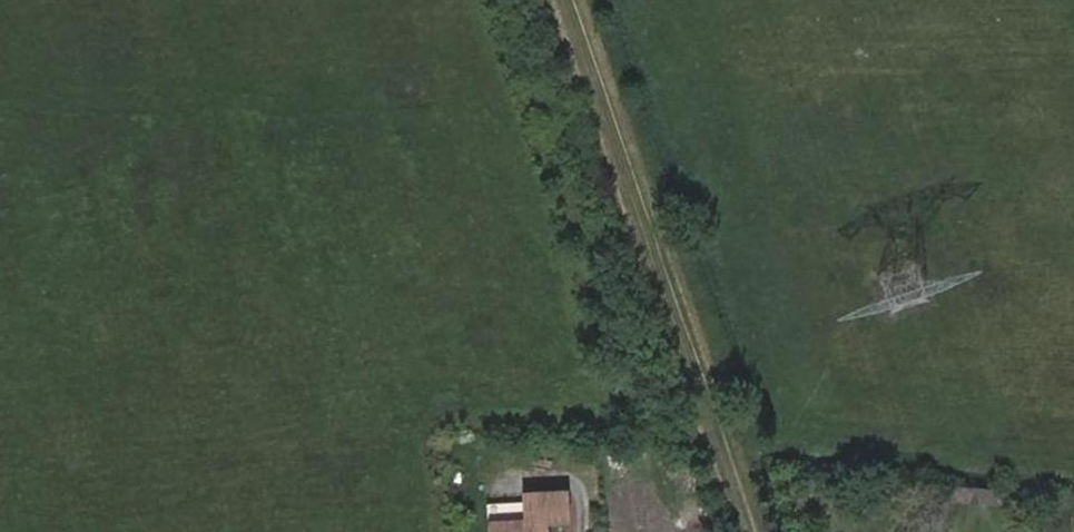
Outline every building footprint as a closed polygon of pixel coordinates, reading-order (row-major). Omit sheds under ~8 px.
[(1000,487),(956,483),(955,496),(999,502),(1000,487)] [(485,530),(485,531),(545,531),(544,528),(569,528),(568,502),(522,503),(522,511),(523,529),(485,530)] [(484,512),(485,530),(523,529),(522,511),(484,512)]
